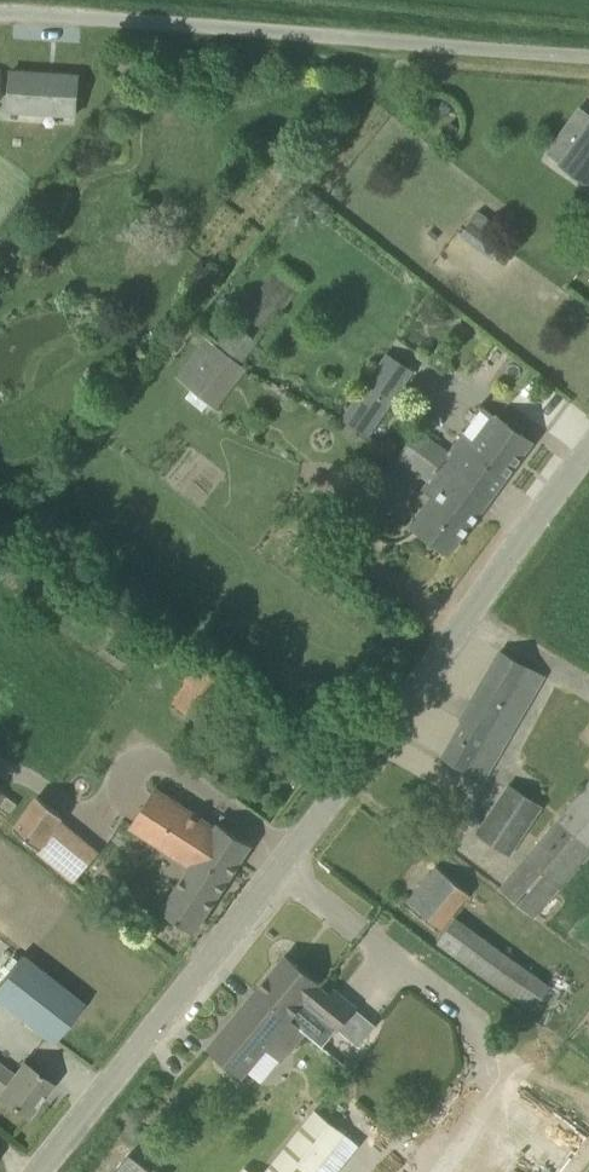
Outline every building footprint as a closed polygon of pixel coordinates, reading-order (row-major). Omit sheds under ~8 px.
[(9,112),(76,116),(79,75),(11,71),(9,112)] [(588,185),(588,124),(559,165),(588,186),(588,185)] [(506,244),(494,235),(501,225),(489,217),(470,242),(495,261),(506,244)] [(267,330),(305,283),(280,263),(242,311),(267,330)] [(240,361),(257,340),(234,321),(217,343),(240,361)] [(210,400),(240,361),(217,343),(187,382),(210,400)] [(368,436),(413,370),(387,352),(342,418),(368,436)] [(496,492),(533,441),(483,404),(449,450),(442,460),(456,470),(459,466),(496,492)] [(456,470),(442,460),(449,450),(420,429),(398,459),(427,481),(423,486),(438,497),(416,527),(450,554),(496,492),(459,466),(456,470)] [(507,742),(545,676),(502,651),(462,719),(465,721),(444,756),(483,778),(505,741),(507,742)] [(201,660),(173,701),(203,721),(231,680),(201,660)] [(588,856),(588,781),(499,888),(536,919),(588,856)] [(505,851),(537,802),(510,784),(478,833),(505,851)] [(193,865),(162,910),(195,931),(252,844),(217,821),(216,823),(160,787),(134,826),(193,865)] [(60,819),(40,802),(18,828),(38,845),(58,821),(60,819)] [(438,867),(410,901),(443,928),(471,894),(438,867)] [(438,942),(533,1011),(552,985),(457,916),(438,942)] [(332,993),(286,955),(257,989),(289,1017),(305,999),(336,1025),(355,1003),(337,988),(332,993)] [(21,958),(0,985),(0,1001),(54,1043),(85,1004),(21,958)] [(302,1028),(289,1017),(257,989),(209,1047),(242,1075),(266,1046),(283,1060),(288,1054),(284,1050),(302,1028)] [(13,1073),(0,1064),(0,1098),(28,1117),(53,1084),(22,1060),(13,1073)] [(347,1134),(327,1118),(277,1171),(316,1171),(347,1134)]
